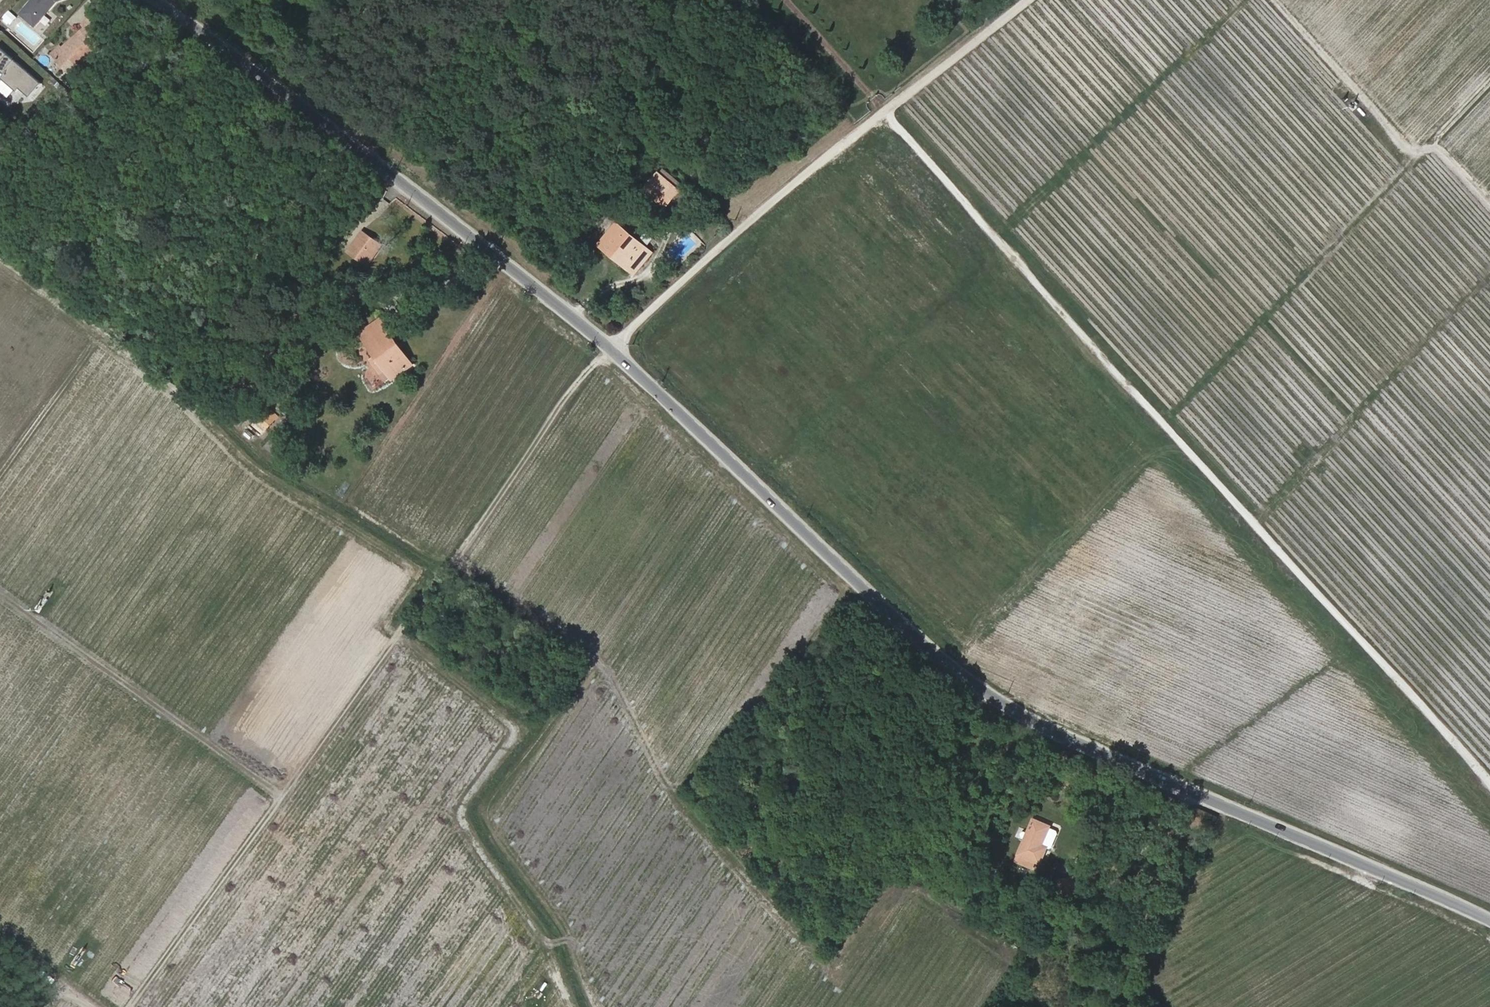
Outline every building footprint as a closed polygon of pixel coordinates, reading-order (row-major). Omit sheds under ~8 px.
[(36,26),(58,2),(63,0),(34,0),(22,14),(36,26)] [(5,17),(11,23),(17,17),(10,11),(5,17)] [(89,29),(95,36),(102,29),(91,18),(84,24),(89,29)] [(64,51),(72,60),(80,69),(105,47),(95,36),(89,29),(64,51)] [(43,83),(0,45),(0,68),(6,74),(2,78),(18,91),(20,88),(30,97),(43,83)] [(72,60),(64,51),(61,47),(54,54),(64,67),(72,60)] [(667,206),(680,191),(659,173),(646,189),(667,206)] [(612,248),(638,270),(652,252),(618,223),(601,244),(609,251),(612,248)] [(371,249),(378,240),(365,231),(351,251),(369,263),(376,253),(371,249)] [(371,249),(376,253),(383,243),(378,240),(371,249)] [(612,248),(609,251),(635,273),(638,270),(612,248)] [(377,354),(394,378),(412,365),(381,320),(363,334),(377,354)] [(394,378),(377,354),(370,359),(387,383),(394,378)] [(1219,370),(1215,366),(1210,371),(1224,384),(1233,375),(1223,366),(1219,370)] [(1034,819),(1017,861),(1033,869),(1037,862),(1040,863),(1048,847),(1051,848),(1055,847),(1061,835),(1058,831),(1050,828),(1051,826),(1034,819)]
